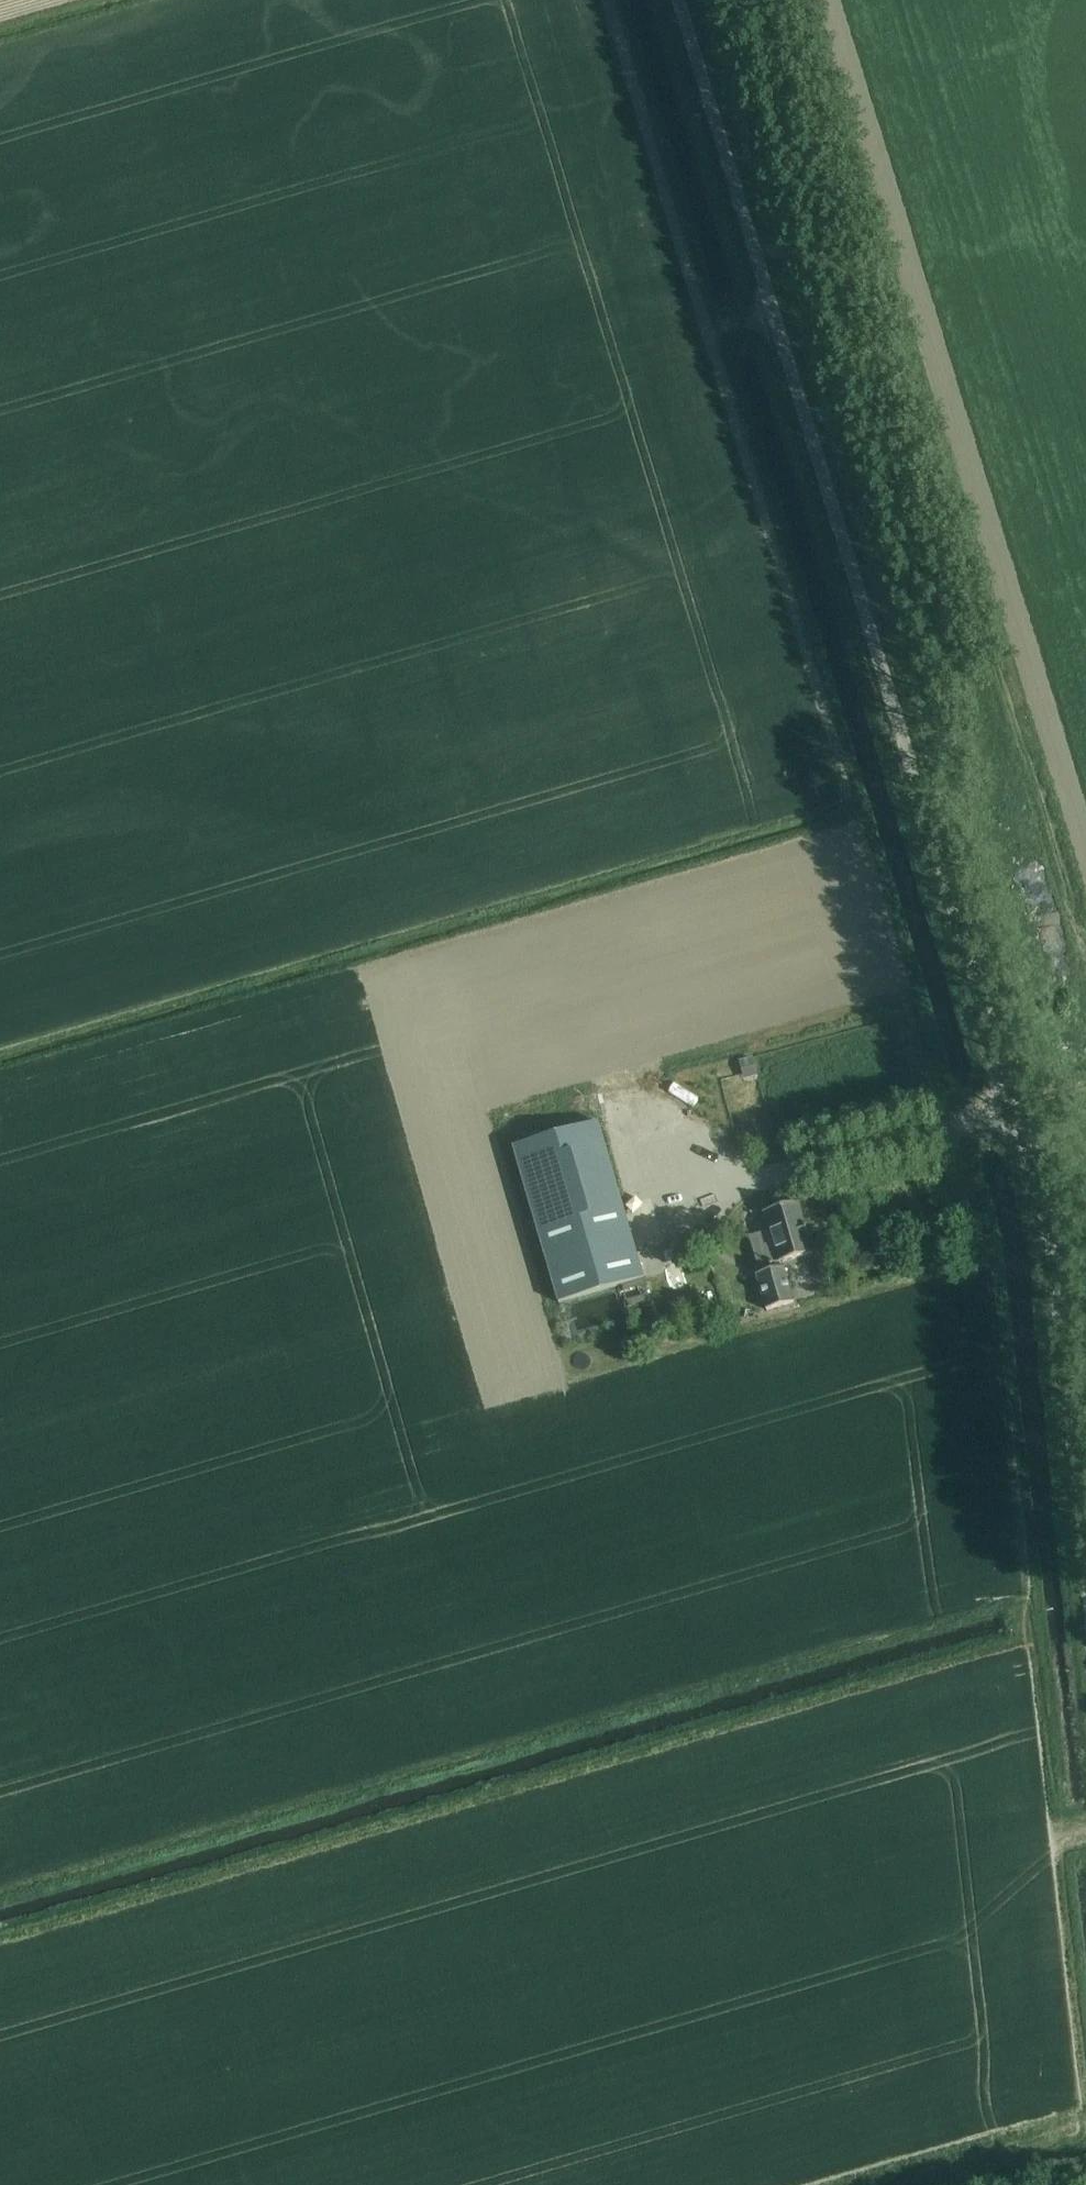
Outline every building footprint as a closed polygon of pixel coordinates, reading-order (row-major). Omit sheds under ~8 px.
[(748,1054),(738,1056),(743,1075),(753,1072),(748,1054)] [(559,1304),(644,1279),(598,1123),(513,1147),(559,1304)] [(633,1152),(611,1161),(616,1172),(638,1163),(633,1152)] [(779,1264),(813,1254),(798,1203),(763,1213),(768,1231),(750,1236),(758,1265),(766,1263),(769,1272),(758,1276),(768,1311),(794,1303),(784,1268),(780,1269),(779,1264)] [(642,1320),(634,1331),(651,1343),(659,1333),(642,1320)]
